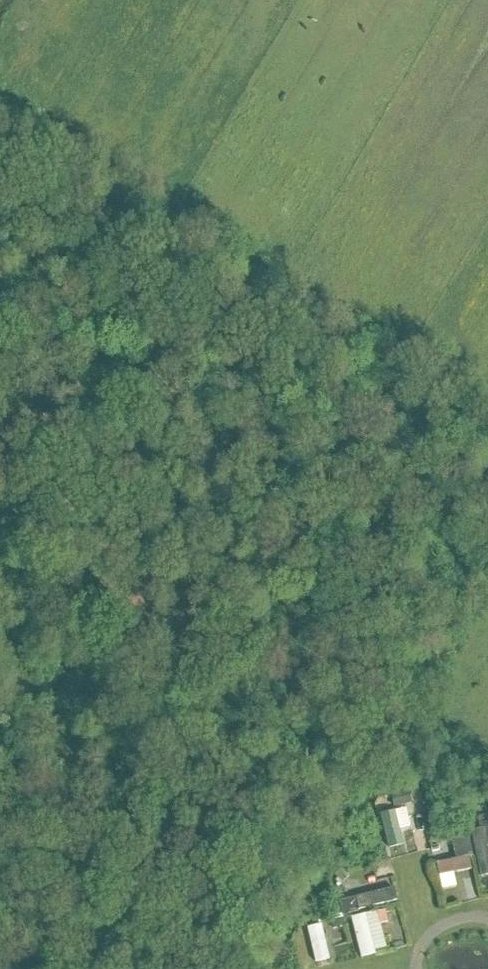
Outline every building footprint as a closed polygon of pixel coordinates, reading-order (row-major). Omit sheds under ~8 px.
[(395,812),(380,816),(390,851),(404,848),(395,812)] [(472,833),(480,876),(487,875),(487,823),(479,825),(480,831),(472,833)] [(438,877),(472,871),(469,859),(436,865),(438,877)] [(421,878),(407,881),(409,894),(423,891),(421,878)] [(391,891),(355,899),(358,912),(394,903),(391,891)] [(354,907),(352,894),(327,900),(329,912),(354,907)] [(385,910),(377,912),(379,924),(388,922),(385,910)] [(365,916),(350,919),(361,960),(376,956),(365,916)] [(344,918),(332,921),(334,931),(346,928),(344,918)] [(321,926),(307,929),(315,964),(330,961),(321,926)]
